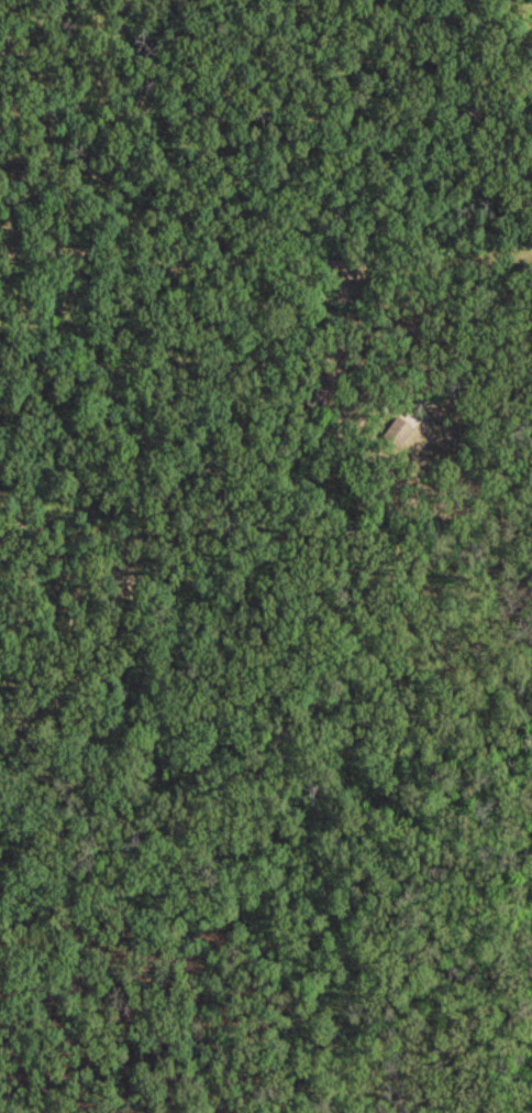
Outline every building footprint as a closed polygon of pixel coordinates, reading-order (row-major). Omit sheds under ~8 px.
[(381,434),(398,447),(413,427),(396,414),(381,434)]
